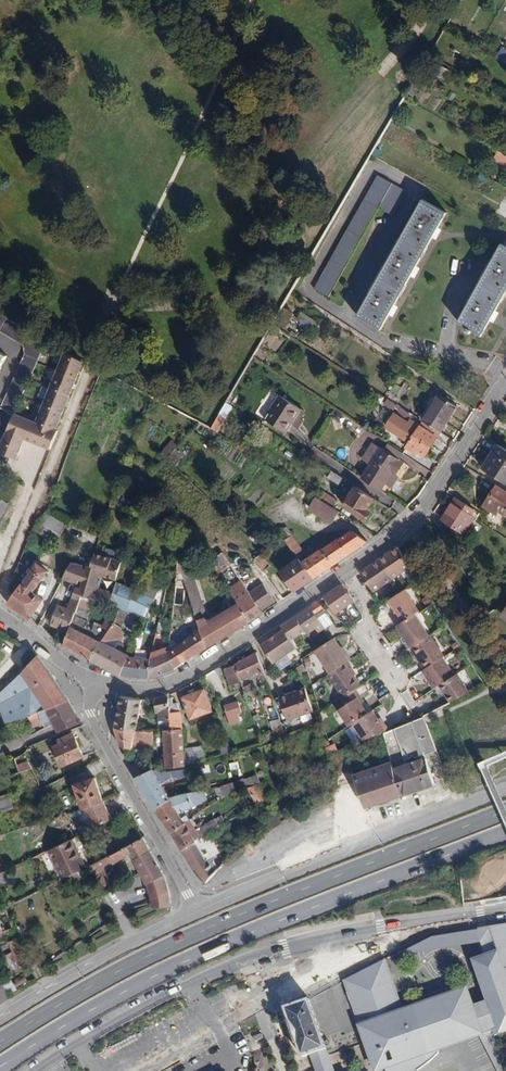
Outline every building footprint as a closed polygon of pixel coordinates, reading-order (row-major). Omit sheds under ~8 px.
[(501,47),(498,52),(493,49),(490,55),(505,64),(505,50),(501,47)] [(445,79),(449,70),(442,67),(438,77),(445,79)] [(498,151),(493,158),(504,164),(505,160),(505,156),(498,151)] [(406,191),(378,175),(314,288),(329,296),(379,207),(393,215),(406,191)] [(497,213),(505,217),(505,193),(497,213)] [(447,213),(423,199),(409,222),(407,221),(367,292),(370,293),(357,316),(381,330),(447,213)] [(504,244),(501,243),(458,322),(482,336),(505,293),(505,241),(504,244)] [(319,323),(301,311),(296,319),(314,331),(319,323)] [(0,313),(0,331),(24,345),(25,354),(1,406),(15,412),(47,340),(0,313)] [(62,353),(35,422),(14,416),(0,445),(0,451),(18,461),(24,442),(49,452),(84,363),(62,353)] [(301,409),(280,395),(265,418),(286,432),(301,409)] [(455,409),(437,397),(423,420),(440,432),(455,409)] [(232,407),(225,402),(212,426),(211,428),(218,433),(232,407)] [(410,441),(408,444),(419,451),(426,455),(438,437),(420,425),(420,426),(409,419),(407,423),(393,414),(386,426),(410,441)] [(343,428),(340,416),(331,418),(334,430),(343,428)] [(372,442),(361,458),(370,464),(381,448),(372,442)] [(384,450),(400,460),(404,454),(388,443),(384,450)] [(498,443),(482,468),(505,484),(505,448),(498,443)] [(419,451),(408,444),(405,449),(416,456),(419,451)] [(185,453),(177,447),(167,458),(175,466),(185,453)] [(384,450),(381,448),(370,464),(361,477),(381,490),(385,483),(393,472),(396,474),(403,463),(400,460),(384,450)] [(342,478),(333,472),(329,478),(338,484),(342,478)] [(392,488),(399,476),(396,474),(393,472),(385,483),(392,488)] [(496,485),(483,506),(496,513),(498,510),(505,515),(505,513),(505,491),(496,485)] [(374,499),(355,486),(343,505),(366,520),(371,512),(367,510),(374,499)] [(316,496),(333,507),(338,500),(321,489),(316,496)] [(339,511),(333,507),(316,496),(308,509),(331,523),(339,511)] [(475,510),(455,497),(441,519),(463,533),(473,517),(471,516),(475,510)] [(0,498),(0,516),(8,503),(0,498)] [(179,520),(149,505),(146,513),(176,527),(179,520)] [(66,523),(45,511),(39,522),(44,525),(40,534),(55,543),(66,523)] [(303,550),(287,526),(279,532),(295,555),(303,550)] [(352,530),(302,562),(314,577),(367,541),(352,530)] [(455,542),(448,531),(441,536),(449,546),(455,542)] [(223,551),(216,540),(202,550),(210,562),(222,553),(224,551),(223,551)] [(410,566),(397,546),(360,571),(374,591),(410,566)] [(222,553),(228,562),(234,558),(227,548),(223,551),(224,551),(222,553)] [(72,597),(80,600),(82,594),(111,605),(115,592),(101,589),(104,576),(118,580),(123,561),(92,554),(91,557),(89,564),(79,561),(73,559),(62,579),(78,584),(72,597)] [(91,557),(81,554),(79,561),(89,564),(91,557)] [(262,569),(268,564),(261,555),(255,561),(262,569)] [(314,577),(302,562),(299,558),(280,571),(293,591),(314,577)] [(47,571),(37,563),(22,584),(21,584),(18,588),(7,603),(29,618),(43,599),(33,592),(47,571)] [(202,601),(192,568),(182,572),(192,604),(202,601)] [(487,588),(482,581),(475,586),(480,592),(487,588)] [(249,592),(262,611),(275,602),(263,583),(249,592)] [(336,613),(354,601),(353,600),(342,584),(325,596),(324,597),(331,606),(333,609),(329,612),(333,617),(337,615),(336,613)] [(263,612),(262,611),(249,592),(246,588),(233,596),(238,604),(250,621),(263,612)] [(401,623),(415,614),(419,611),(405,589),(387,601),(392,608),(394,607),(398,613),(396,615),(401,623)] [(119,673),(127,656),(127,655),(115,649),(124,632),(122,629),(129,612),(126,611),(131,595),(115,590),(115,592),(111,605),(119,608),(116,615),(112,624),(101,641),(91,660),(118,674),(119,673)] [(154,598),(143,593),(133,611),(145,617),(154,598)] [(69,630),(78,606),(80,600),(72,597),(68,609),(58,605),(52,623),(69,630)] [(194,612),(204,610),(205,609),(202,601),(192,604),(194,612)] [(324,610),(317,601),(309,607),(296,616),(305,631),(307,633),(307,634),(315,628),(319,633),(329,626),(325,619),(319,623),(315,617),(324,610)] [(250,621),(238,604),(208,621),(204,610),(194,612),(194,613),(197,623),(199,628),(207,646),(250,621)] [(112,624),(116,615),(106,618),(97,632),(84,626),(89,611),(78,606),(69,630),(64,645),(91,660),(101,641),(112,624)] [(197,623),(194,613),(190,614),(191,617),(188,619),(190,625),(197,623)] [(411,648),(429,636),(415,614),(401,623),(397,625),(407,641),(404,642),(409,649),(411,648)] [(267,636),(258,641),(272,664),(296,648),(290,640),(305,631),(296,616),(288,621),(281,626),(284,630),(275,635),(269,639),(267,636)] [(144,630),(140,628),(131,647),(139,650),(139,647),(144,630)] [(179,645),(168,651),(173,668),(202,650),(195,635),(185,641),(180,645),(179,645)] [(175,639),(179,645),(180,645),(185,641),(181,635),(175,639)] [(429,636),(411,648),(425,670),(442,659),(445,657),(431,635),(429,636)] [(350,659),(346,651),(344,652),(341,647),(334,637),(317,648),(315,650),(330,672),(337,667),(347,661),(350,659)] [(173,668),(168,651),(164,648),(151,653),(150,659),(148,677),(149,679),(173,668)] [(263,670),(255,653),(235,663),(235,665),(224,669),(230,685),(242,681),(242,680),(263,670)] [(38,655),(21,674),(0,693),(0,708),(6,722),(21,718),(29,715),(68,700),(67,698),(38,655)] [(148,677),(150,659),(140,659),(127,656),(119,673),(148,677)] [(442,659),(425,670),(422,671),(434,690),(440,686),(454,677),(442,659)] [(352,669),(347,661),(337,667),(330,672),(328,674),(342,697),(356,689),(360,686),(350,671),(352,669)] [(296,667),(299,676),(307,673),(303,664),(296,667)] [(450,703),(454,701),(465,695),(469,693),(458,675),(440,686),(450,703)] [(259,696),(253,682),(243,687),(248,701),(259,696)] [(305,687),(279,697),(287,720),(289,719),(311,711),(313,710),(305,687)] [(212,710),(204,689),(183,697),(190,719),(212,710)] [(360,696),(356,689),(342,697),(341,698),(347,706),(340,712),(349,725),(353,722),(368,713),(358,698),(360,696)] [(158,721),(170,720),(168,697),(168,695),(154,697),(155,712),(157,713),(158,721)] [(465,695),(454,701),(457,708),(468,703),(465,695)] [(115,727),(136,731),(142,700),(120,696),(115,727)] [(168,697),(170,720),(170,729),(182,728),(180,710),(177,702),(173,703),(172,697),(168,697)] [(58,731),(80,722),(78,718),(74,712),(68,700),(29,715),(33,727),(43,723),(45,727),(53,722),(54,723),(56,728),(58,731)] [(242,712),(238,701),(224,705),(227,717),(242,712)] [(450,703),(444,706),(447,713),(457,708),(454,701),(450,703)] [(444,706),(423,716),(426,723),(447,713),(444,706)] [(383,732),(389,730),(382,720),(380,721),(372,710),(368,713),(353,722),(364,740),(383,732)] [(405,724),(389,730),(383,732),(392,761),(401,796),(435,784),(424,755),(437,751),(426,723),(423,716),(419,718),(412,721),(405,724)] [(273,719),(277,730),(283,728),(280,719),(279,717),(273,719)] [(133,746),(136,731),(115,727),(115,728),(120,746),(122,747),(132,749),(133,746)] [(182,728),(170,729),(163,730),(165,768),(185,765),(185,761),(184,748),(183,728),(182,728)] [(136,731),(133,746),(154,745),(153,730),(136,731)] [(279,736),(277,730),(264,734),(266,740),(279,736)] [(72,732),(57,739),(59,744),(74,737),(72,732)] [(83,756),(74,737),(59,744),(53,747),(62,766),(83,756)] [(219,745),(222,754),(231,752),(227,742),(219,745)] [(201,745),(184,748),(185,761),(192,762),(205,759),(203,749),(201,745)] [(30,768),(28,761),(16,765),(19,772),(30,768)] [(365,807),(401,796),(392,761),(353,774),(361,795),(365,807)] [(456,778),(450,762),(442,765),(448,781),(456,778)] [(270,765),(272,771),(279,770),(278,763),(270,765)] [(135,777),(147,772),(143,764),(131,768),(135,777)] [(147,772),(135,777),(155,809),(170,798),(161,784),(172,778),(182,778),(193,773),(196,773),(198,772),(196,765),(193,767),(183,769),(168,771),(166,771),(151,769),(147,772)] [(244,779),(247,787),(259,783),(257,774),(244,779)] [(82,807),(83,807),(103,800),(95,778),(75,784),(82,807)] [(233,792),(230,782),(220,786),(224,795),(233,792)] [(268,798),(259,783),(247,787),(257,805),(268,798)] [(170,798),(155,809),(170,831),(189,818),(187,814),(182,817),(180,813),(202,802),(197,791),(173,797),(170,798)] [(8,794),(0,797),(0,805),(2,811),(13,808),(8,794)] [(103,800),(83,807),(93,828),(112,818),(103,800)] [(281,821),(275,811),(263,818),(269,828),(281,821)] [(189,818),(170,831),(181,850),(201,836),(190,818),(189,818)] [(208,832),(201,836),(181,850),(195,873),(205,882),(218,867),(211,857),(220,852),(208,832)] [(148,884),(164,877),(143,837),(126,847),(90,865),(94,875),(115,864),(130,853),(140,872),(146,884),(148,884)] [(86,867),(72,838),(48,849),(61,879),(86,867)] [(42,859),(39,854),(32,857),(35,862),(42,859)] [(469,860),(457,865),(459,871),(471,866),(469,860)] [(8,869),(0,873),(0,884),(12,880),(8,869)] [(152,907),(171,906),(170,893),(164,877),(148,884),(151,897),(151,902),(152,907)] [(18,941),(25,938),(20,925),(12,928),(17,938),(18,941)] [(491,929),(499,953),(486,958),(474,962),(488,1003),(474,1008),(466,990),(426,1004),(403,1010),(385,961),(346,981),(350,993),(347,994),(350,1002),(353,1002),(367,1044),(378,1041),(381,1050),(369,1054),(374,1069),(384,1066),(386,1070),(417,1070),(422,1068),(427,1064),(431,1061),(436,1058),(439,1055),(465,1040),(495,1032),(497,1035),(505,1032),(505,928),(491,929)] [(499,953),(491,929),(432,935),(434,949),(481,944),(486,958),(499,953)] [(18,941),(17,938),(7,943),(19,970),(28,964),(24,954),(18,941)] [(25,938),(18,941),(24,954),(31,951),(25,938)] [(7,999),(18,991),(8,976),(0,980),(0,987),(7,999)] [(313,1062),(330,1057),(327,1049),(311,1000),(292,1007),(286,1009),(303,1057),(309,1055),(311,1054),(313,1062)] [(497,1035),(495,1032),(482,1038),(498,1070),(505,1070),(505,1054),(497,1035)] [(317,1070),(334,1070),(330,1057),(313,1062),(317,1070)]
